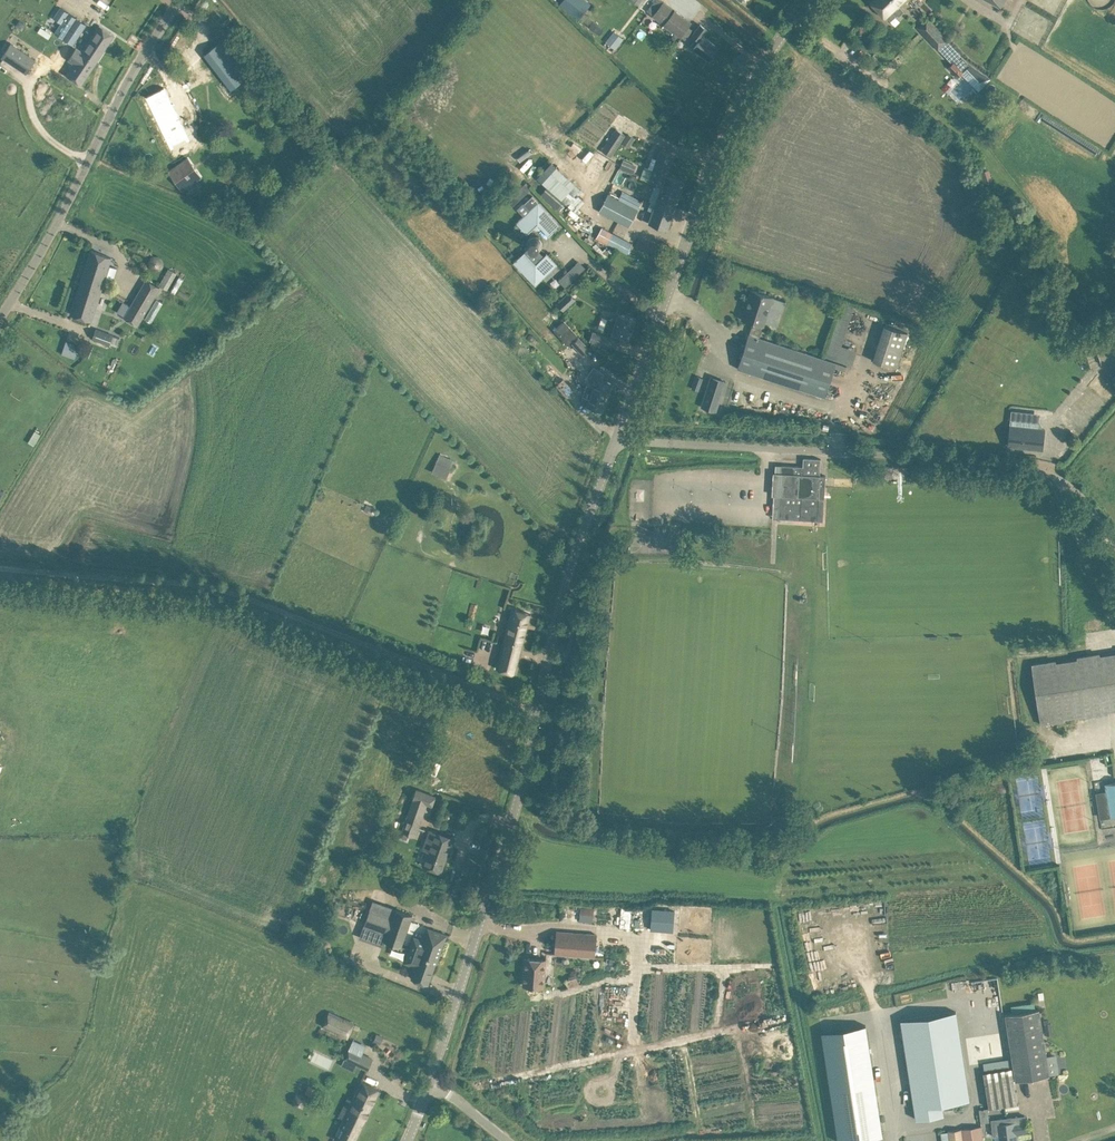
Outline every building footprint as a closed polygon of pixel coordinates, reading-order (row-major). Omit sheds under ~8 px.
[(558,6),(578,21),(591,4),(585,0),(563,0),(558,6)] [(664,2),(662,0),(656,0),(648,11),(653,15),(673,31),(671,33),(677,38),(678,36),(679,37),(680,36),(684,40),(692,31),(687,27),(690,23),(664,2)] [(887,20),(889,18),(891,21),(897,16),(898,18),(905,11),(901,7),(908,0),(869,0),(887,20)] [(61,7),(54,17),(62,22),(59,27),(55,32),(73,44),(86,24),(61,7)] [(948,41),(927,17),(917,26),(938,50),(948,41)] [(115,33),(101,23),(76,60),(70,56),(61,70),(81,84),(115,33)] [(708,30),(700,24),(692,35),(699,40),(693,48),(708,60),(718,47),(703,35),(708,30)] [(611,34),(606,41),(615,48),(620,42),(611,34)] [(224,39),(205,52),(231,89),(250,77),(224,39)] [(11,42),(2,56),(2,57),(26,72),(26,73),(30,68),(36,59),(35,59),(14,45),(11,43),(11,42)] [(970,64),(950,43),(941,52),(952,63),(948,66),(958,76),(961,72),(966,77),(969,73),(964,69),(970,64)] [(171,151),(181,146),(191,141),(174,107),(164,87),(144,96),(171,151)] [(615,129),(602,151),(611,157),(625,135),(615,129)] [(666,175),(674,154),(660,150),(657,159),(654,158),(652,159),(650,165),(651,167),(654,168),(649,181),(662,186),(666,175)] [(188,158),(169,171),(182,189),(188,185),(201,176),(188,158)] [(628,171),(631,163),(623,160),(620,167),(628,171)] [(977,172),(980,184),(992,180),(988,168),(977,172)] [(666,175),(662,186),(649,223),(667,230),(684,181),(666,175)] [(519,197),(530,186),(526,181),(514,192),(519,197)] [(565,202),(547,186),(541,194),(559,209),(565,202)] [(629,226),(638,209),(642,201),(622,190),(618,199),(608,194),(599,210),(629,226)] [(559,224),(550,214),(532,194),(524,202),(532,211),(525,217),(523,215),(516,222),(515,222),(527,233),(533,227),(535,229),(539,229),(541,228),(547,235),(559,224)] [(586,201),(579,195),(569,206),(576,212),(586,201)] [(597,237),(628,253),(634,242),(602,226),(597,237)] [(540,249),(542,243),(542,242),(542,240),(542,239),(541,238),(540,236),(538,236),(537,235),(535,234),(534,234),(533,235),(532,235),(530,236),(529,237),(528,238),(527,239),(527,240),(527,241),(526,242),(526,243),(527,244),(527,245),(527,246),(528,246),(528,247),(529,248),(530,249),(531,250),(533,250),(534,250),(536,250),(537,250),(538,250),(539,249),(540,249)] [(92,320),(102,288),(111,256),(91,249),(70,313),(92,320)] [(551,270),(557,264),(546,252),(540,259),(538,257),(534,257),(532,258),(525,251),(513,262),(535,285),(543,277),(541,275),(549,267),(551,270)] [(564,275),(568,281),(586,268),(582,261),(564,275)] [(171,288),(176,270),(168,268),(163,286),(171,288)] [(156,294),(143,286),(125,317),(138,325),(156,294)] [(763,326),(773,296),(751,289),(741,319),(754,323),(751,333),(752,333),(751,335),(759,337),(763,326)] [(561,312),(575,298),(570,293),(556,307),(561,312)] [(153,321),(163,301),(156,297),(145,317),(153,321)] [(844,344),(855,306),(843,303),(828,356),(854,364),(859,349),(844,344)] [(635,319),(625,315),(618,313),(616,321),(608,318),(604,330),(629,338),(635,319)] [(896,368),(907,333),(884,325),(873,360),(896,368)] [(109,345),(113,334),(95,327),(91,338),(109,345)] [(607,346),(610,338),(592,331),(589,340),(607,346)] [(737,368),(825,396),(836,362),(759,337),(751,335),(748,334),(737,368)] [(572,343),(583,354),(589,348),(578,337),(572,343)] [(584,390),(607,398),(612,385),(601,381),(604,373),(594,366),(588,375),(589,376),(584,390)] [(573,389),(563,377),(556,384),(566,396),(573,389)] [(580,403),(592,407),(602,411),(607,398),(584,390),(580,403)] [(706,393),(701,406),(716,411),(721,398),(706,393)] [(1043,449),(1045,429),(1009,425),(1007,445),(1043,449)] [(439,453),(434,472),(449,476),(454,457),(439,453)] [(825,475),(820,475),(821,458),(803,457),(803,466),(781,465),(780,473),(783,473),(782,495),(779,495),(778,518),(817,520),(818,498),(824,498),(825,475)] [(854,473),(883,475),(883,466),(854,464),(854,473)] [(512,609),(496,668),(515,673),(530,613),(512,609)] [(1100,656),(1099,653),(1077,657),(1078,660),(1056,663),(1055,660),(1032,664),(1041,724),(1064,720),(1064,717),(1086,714),(1087,717),(1109,713),(1108,711),(1114,709),(1114,654),(1100,656)] [(421,800),(430,804),(433,796),(415,789),(407,810),(415,813),(421,800)] [(415,835),(421,818),(407,813),(402,830),(415,835)] [(423,848),(427,850),(424,858),(422,864),(442,871),(450,848),(452,849),(456,838),(435,831),(434,831),(430,830),(423,848)] [(580,906),(579,920),(592,921),(594,907),(580,906)] [(621,906),(620,926),(633,927),(634,907),(621,906)] [(364,923),(387,931),(392,916),(370,908),(364,923)] [(383,940),(401,946),(412,914),(395,908),(392,916),(387,931),(383,940)] [(652,908),(650,929),(673,931),(674,909),(652,908)] [(414,937),(409,949),(438,959),(446,935),(428,928),(423,940),(414,937)] [(555,953),(566,954),(594,956),(596,934),(557,931),(555,953)] [(353,948),(378,957),(383,944),(358,934),(353,948)] [(409,949),(405,962),(416,966),(411,978),(428,984),(435,963),(436,963),(438,959),(409,949)] [(523,984),(534,985),(544,986),(546,959),(525,958),(523,984)] [(1038,1009),(1005,1014),(1016,1080),(1049,1075),(1038,1009)] [(942,1103),(969,1099),(956,1011),(901,1019),(916,1118),(943,1114),(942,1103)] [(333,1022),(330,1028),(347,1036),(353,1023),(329,1012),(325,1019),(333,1022)] [(865,1027),(821,1034),(838,1140),(882,1133),(865,1027)] [(344,1058),(357,1064),(362,1053),(349,1047),(344,1058)] [(984,1070),(1011,1065),(1010,1058),(983,1062),(984,1070)] [(1011,1068),(983,1072),(988,1107),(1017,1102),(1011,1068)] [(367,1119),(381,1090),(362,1081),(348,1109),(334,1138),(341,1140),(356,1140),(367,1119)] [(308,1085),(305,1093),(312,1096),(315,1088),(308,1085)] [(991,1119),(993,1136),(999,1135),(999,1140),(1016,1140),(1015,1132),(1026,1131),(1025,1122),(1024,1115),(991,1119)] [(948,1131),(949,1140),(983,1140),(981,1126),(948,1131)]
